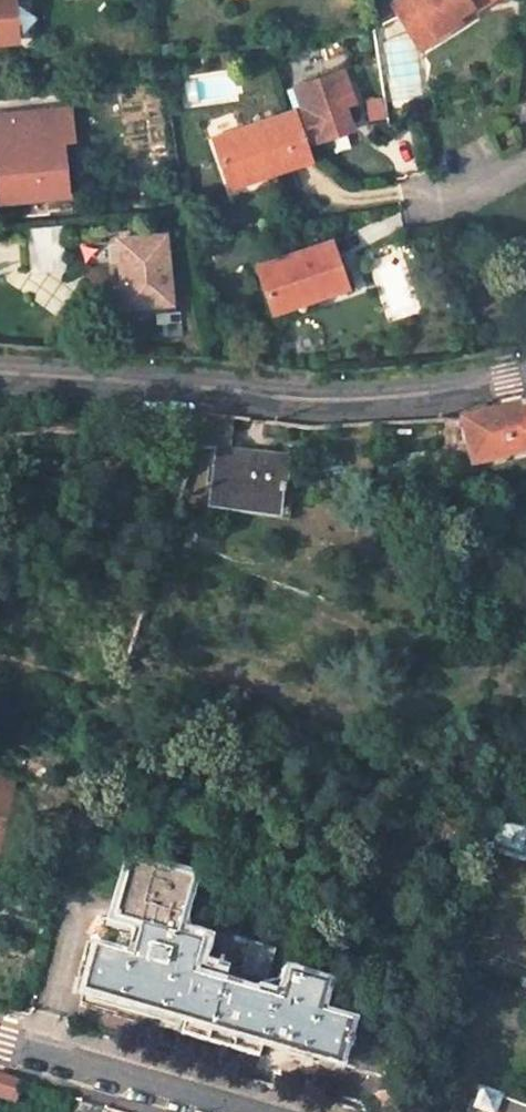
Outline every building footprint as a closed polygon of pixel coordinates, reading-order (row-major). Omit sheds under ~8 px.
[(15,37),(12,0),(0,0),(0,38),(15,37)] [(414,52),(456,29),(453,24),(470,15),(473,19),(500,5),(497,0),(407,0),(391,9),(414,52)] [(348,130),(339,107),(337,100),(350,96),(341,71),(301,85),(309,106),(299,110),(212,139),(226,178),(270,164),(273,172),(309,160),(303,145),(348,130)] [(301,85),(292,88),(299,110),(309,106),(301,85)] [(352,103),(350,96),(337,100),(339,107),(352,103)] [(67,107),(0,113),(0,199),(65,192),(59,137),(70,136),(67,107)] [(228,188),(273,172),(270,164),(226,178),(228,188)] [(63,223),(32,226),(34,268),(66,266),(63,223)] [(149,299),(173,297),(167,229),(121,233),(125,282),(118,283),(120,311),(150,309),(149,299)] [(253,263),(265,304),(270,302),(298,294),(299,300),(344,287),(331,241),(253,263)] [(299,300),(298,294),(270,302),(273,313),(300,304),(299,300)] [(462,416),(476,464),(525,452),(525,400),(518,403),(462,416)] [(217,451),(213,503),(278,509),(277,518),(290,520),(293,492),(286,490),(288,458),(217,451)] [(0,780),(0,832),(12,783),(0,780)] [(492,843),(525,855),(525,853),(525,824),(501,816),(492,843)] [(188,877),(128,857),(109,917),(138,927),(131,952),(125,950),(122,960),(93,951),(82,988),(381,1076),(393,1035),(387,1033),(387,1036),(316,1015),(323,985),(288,975),(281,995),(273,993),(270,1003),(186,978),(197,945),(170,937),(188,877)] [(0,1075),(0,1093),(14,1097),(18,1080),(0,1075)] [(407,1104),(404,1111),(426,1111),(427,1110),(407,1104)]
